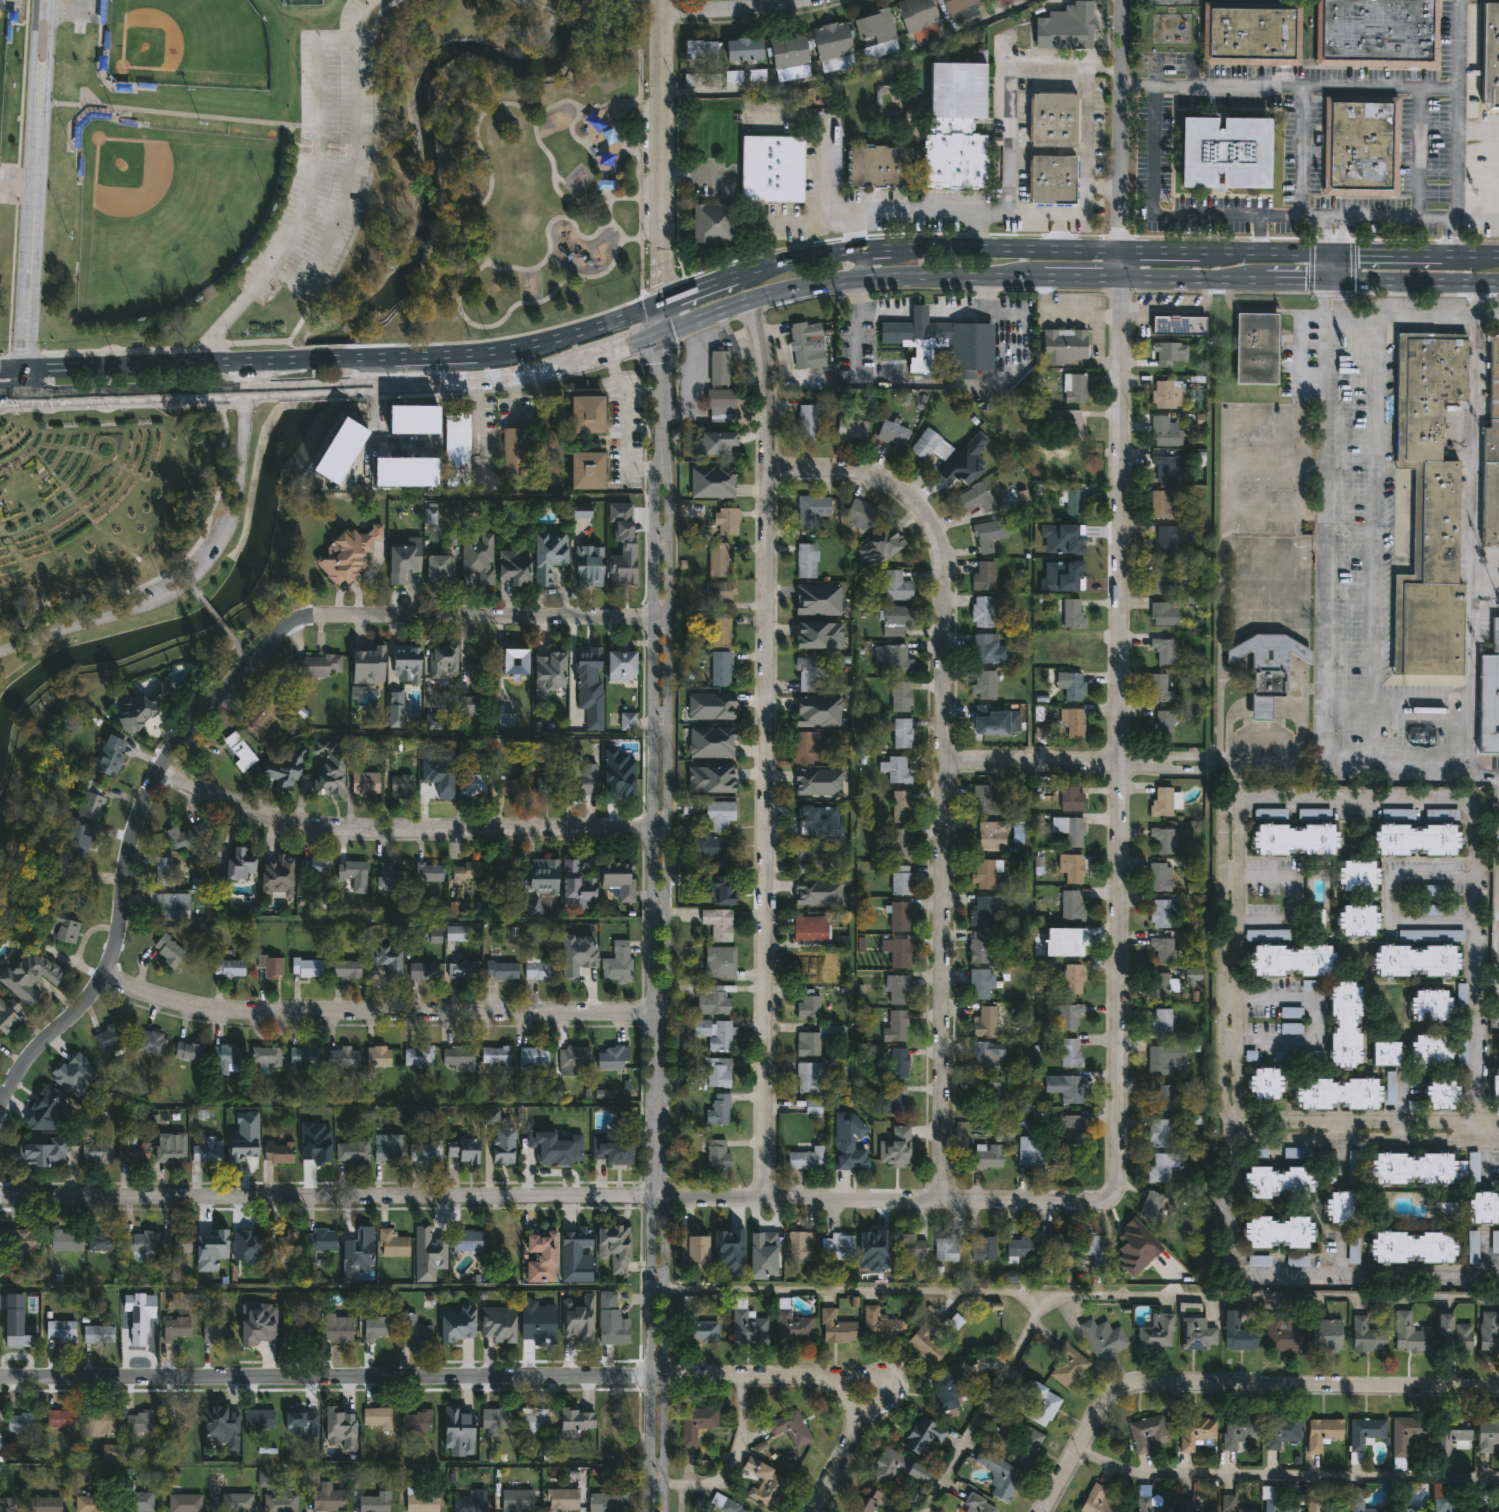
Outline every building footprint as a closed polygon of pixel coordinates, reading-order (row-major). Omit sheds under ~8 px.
[(895,4),(904,0),(912,0),(924,29),(908,35),(895,4)] [(924,29),(912,0),(931,0),(940,22),(924,29)] [(949,18),(941,0),(960,0),(965,11),(949,18)] [(965,11),(960,0),(979,0),(981,4),(965,11)] [(998,9),(1028,0),(996,0),(998,9)] [(1437,69),(1438,0),(1315,0),(1314,67),(1437,69)] [(1036,50),(1091,50),(1092,3),(1073,2),(1073,7),(1064,7),(1064,14),(1048,13),(1048,19),(1036,19),(1036,50)] [(1200,4),(1199,65),(1299,66),(1300,6),(1200,4)] [(1479,105),(1487,105),(1487,112),(1498,112),(1498,5),(1480,5),(1479,105)] [(896,40),(878,44),(871,15),(889,11),(896,40)] [(878,44),(861,48),(854,19),(871,15),(878,44)] [(830,26),(847,23),(853,57),(836,60),(830,26)] [(813,30),(830,26),(836,60),(819,63),(813,30)] [(811,66),(793,69),(787,35),(805,32),(811,66)] [(793,69),(774,73),(769,38),(787,35),(793,69)] [(763,60),(745,62),(743,40),(761,39),(763,60)] [(745,62),(727,63),(725,42),(743,40),(745,62)] [(702,63),(686,63),(685,43),(701,43),(702,63)] [(718,63),(702,63),(701,43),(718,43),(718,63)] [(930,64),(930,118),(984,119),(985,64),(930,64)] [(131,86),(115,86),(115,94),(131,94),(131,86)] [(1077,94),(1077,148),(1030,148),(1030,94),(1077,94)] [(1323,100),(1323,195),(1398,196),(1398,100),(1323,100)] [(1266,120),(1266,189),(1219,189),(1219,178),(1212,178),(1212,189),(1184,188),(1184,120),(1213,120),(1213,131),(1219,131),(1219,120),(1266,120)] [(923,135),(994,135),(994,187),(923,186),(923,135)] [(802,138),(801,202),(740,200),(742,136),(802,138)] [(845,146),(909,147),(908,184),(845,183),(845,146)] [(600,166),(614,167),(614,156),(600,156),(600,166)] [(1077,204),(1029,204),(1030,156),(1077,156),(1077,204)] [(694,204),(694,243),(733,244),(734,205),(694,204)] [(992,322),(992,370),(974,369),(974,379),(949,378),(949,345),(932,345),(932,373),(910,372),(910,344),(880,344),(880,321),(911,322),(911,313),(912,304),(926,304),(926,314),(926,322),(992,322)] [(1278,315),(1278,385),(1237,385),(1238,314),(1278,315)] [(1151,335),(1151,317),(1205,317),(1205,335),(1151,335)] [(825,366),(793,369),(788,323),(820,320),(825,366)] [(1042,329),(1085,328),(1085,358),(1063,358),(1063,364),(1042,364),(1042,329)] [(1397,335),(1392,677),(1460,678),(1462,586),(1456,586),(1458,463),(1440,463),(1441,401),(1464,402),(1465,336),(1397,335)] [(1490,338),(1498,338),(1498,543),(1496,543),(1496,549),(1480,549),(1481,431),(1489,431),(1490,338)] [(1152,341),(1186,341),(1186,365),(1152,365),(1152,341)] [(729,349),(729,385),(709,385),(709,349),(729,349)] [(1067,391),(1067,373),(1086,373),(1086,401),(1062,401),(1062,391),(1067,391)] [(1182,408),(1151,408),(1151,380),(1181,380),(1182,408)] [(705,389),(735,389),(735,407),(731,407),(731,424),(705,424),(705,389)] [(604,395),(604,432),(570,432),(570,395),(604,395)] [(797,439),(797,404),(817,404),(817,439),(797,439)] [(1081,409),(1081,438),(1060,438),(1060,409),(1081,409)] [(562,411),(562,432),(542,432),(542,411),(562,411)] [(340,412),(319,461),(339,470),(360,420),(340,412)] [(443,412),(468,412),(468,486),(443,486),(443,412)] [(1168,415),(1168,421),(1180,421),(1180,445),(1150,445),(1150,415),(1168,415)] [(378,416),(377,432),(402,433),(401,463),(419,463),(420,417),(378,416)] [(866,418),(866,439),(837,439),(837,418),(866,418)] [(903,448),(875,439),(882,419),(909,428),(903,448)] [(930,451),(922,461),(908,449),(926,426),(951,448),(941,460),(930,451)] [(502,476),(502,427),(527,427),(527,476),(502,476)] [(734,430),(734,451),(703,451),(703,429),(734,430)] [(1084,478),(1065,478),(1065,448),(1084,448),(1084,478)] [(1164,448),(1164,455),(1179,455),(1178,482),(1150,481),(1150,448),(1164,448)] [(951,490),(936,471),(963,450),(978,469),(951,490)] [(604,451),(604,488),(571,488),(571,451),(604,451)] [(736,466),(735,495),(691,494),(691,465),(736,466)] [(348,468),(348,485),(417,485),(417,468),(348,468)] [(966,512),(955,496),(979,480),(996,505),(984,513),(978,504),(966,512)] [(1064,490),(1082,490),(1082,518),(1064,518),(1064,490)] [(1172,518),(1149,518),(1149,490),(1172,490),(1172,518)] [(815,516),(815,528),(796,528),(796,496),(829,496),(829,516),(815,516)] [(842,520),(853,497),(879,510),(868,533),(842,520)] [(635,584),(606,584),(607,552),(619,552),(619,544),(614,544),(614,521),(609,521),(609,503),(629,503),(629,535),(635,535),(635,584)] [(736,535),(714,535),(714,508),(736,508),(736,535)] [(992,552),(978,554),(973,523),(1004,519),(1007,537),(990,539),(992,552)] [(337,586),(313,562),(350,525),(362,536),(374,524),(387,537),(363,560),(368,564),(347,584),(343,580),(337,586)] [(907,552),(889,561),(875,533),(893,524),(907,552)] [(1066,554),(1066,525),(1084,525),(1084,554),(1066,554)] [(1177,525),(1177,556),(1153,556),(1153,525),(1177,525)] [(535,531),(567,531),(566,564),(549,564),(549,586),(534,585),(535,531)] [(388,584),(389,540),(420,540),(420,572),(403,571),(403,584),(388,584)] [(477,570),(462,570),(462,548),(482,548),(482,542),(491,542),(490,584),(477,584),(477,570)] [(708,576),(708,542),(726,542),(726,576),(708,576)] [(796,578),(796,543),(815,543),(815,578),(796,578)] [(601,546),(601,586),(575,586),(575,546),(601,546)] [(508,585),(508,580),(497,580),(497,550),(529,550),(529,585),(508,585)] [(453,582),(426,582),(426,554),(453,554),(453,582)] [(971,573),(977,573),(977,560),(993,560),(993,589),(971,589),(971,573)] [(1067,590),(1067,562),(1084,562),(1084,590),(1067,590)] [(1169,591),(1151,591),(1151,563),(1169,563),(1169,591)] [(911,599),(883,599),(883,569),(900,569),(900,580),(911,580),(911,599)] [(733,599),(705,599),(705,582),(733,582),(733,599)] [(840,618),(797,618),(797,583),(841,584),(840,618)] [(991,627),(971,627),(971,595),(991,595),(991,627)] [(1062,627),(1062,598),(1081,598),(1081,627),(1062,627)] [(1149,625),(1149,602),(1176,602),(1176,625),(1149,625)] [(911,605),(911,625),(903,625),(903,635),(883,635),(883,605),(911,605)] [(710,649),(708,649),(708,617),(730,617),(729,649),(730,649),(730,685),(710,685),(710,649)] [(1493,619),(1498,620),(1498,756),(1493,756),(1477,755),(1478,658),(1493,658),(1493,619)] [(798,650),(798,623),(845,623),(845,650),(798,650)] [(996,662),(971,662),(971,633),(996,633),(996,662)] [(1084,665),(1066,665),(1066,655),(1058,655),(1058,641),(1065,641),(1065,634),(1084,634),(1084,665)] [(1253,652),(1228,666),(1228,653),(1253,639),(1258,636),(1284,636),(1289,639),(1311,652),(1311,666),(1288,653),(1288,675),(1253,675),(1253,652)] [(1148,651),(1148,639),(1174,639),(1174,665),(1155,665),(1155,651),(1148,651)] [(352,683),(352,649),(372,649),(372,644),(384,644),(384,683),(352,683)] [(420,645),(420,683),(392,683),(392,645),(420,645)] [(456,645),(456,678),(428,678),(428,645),(456,645)] [(874,663),(874,645),(905,645),(905,658),(911,658),(911,674),(884,674),(884,663),(874,663)] [(503,673),(503,647),(528,648),(528,674),(503,673)] [(602,648),(602,728),(586,728),(585,706),(576,706),(576,648),(602,648)] [(546,698),(535,698),(536,651),(566,652),(565,689),(546,688),(546,698)] [(608,651),(636,651),(636,678),(608,678),(608,651)] [(296,655),(339,655),(339,677),(296,677),(296,655)] [(482,655),(482,673),(466,673),(466,655),(482,655)] [(824,676),(814,676),(814,691),(796,691),(796,657),(824,657),(824,676)] [(995,670),(995,699),(976,699),(976,670),(995,670)] [(1083,673),(1083,699),(1062,699),(1062,673),(1083,673)] [(1148,701),(1148,673),(1165,673),(1165,691),(1168,691),(1168,701),(1148,701)] [(1253,697),(1273,698),(1288,698),(1288,675),(1253,675),(1253,697)] [(173,695),(128,735),(111,716),(156,676),(173,695)] [(891,711),(891,681),(910,681),(910,711),(891,711)] [(734,718),(689,717),(690,689),(734,690),(734,718)] [(387,727),(387,691),(402,691),(402,727),(387,727)] [(798,726),(797,695),(842,694),(842,725),(798,726)] [(277,709),(257,730),(244,716),(264,696),(277,709)] [(477,696),(477,715),(459,715),(459,696),(477,696)] [(1253,697),(1273,698),(1273,722),(1252,722),(1253,697)] [(991,706),(991,737),(971,737),(971,706),(991,706)] [(1083,738),(1064,738),(1064,708),(1083,708),(1083,738)] [(1177,723),(1172,723),(1172,739),(1154,739),(1154,710),(1177,710),(1177,723)] [(621,732),(636,732),(636,715),(621,715),(621,732)] [(892,747),(892,718),(910,718),(910,747),(892,747)] [(731,754),(691,753),(691,726),(732,727),(731,754)] [(794,730),(818,730),(818,763),(794,763),(794,730)] [(106,731),(127,742),(110,776),(88,765),(106,731)] [(222,739),(233,731),(250,752),(239,761),(222,739)] [(438,779),(423,779),(422,744),(453,743),(454,797),(438,797),(438,779)] [(302,747),(295,789),(274,785),(274,780),(261,777),(263,761),(284,764),(287,744),(302,747)] [(343,744),(343,795),(313,795),(313,774),(321,774),(321,755),(313,754),(313,744),(343,744)] [(605,796),(604,745),(616,744),(616,750),(626,750),(626,755),(635,755),(635,795),(605,796)] [(889,783),(889,755),(908,755),(908,783),(889,783)] [(732,763),(732,794),(713,794),(713,779),(702,779),(702,763),(732,763)] [(593,794),(571,794),(571,764),(593,764),(593,794)] [(798,797),(797,766),(842,765),(842,797),(798,797)] [(377,794),(351,794),(351,772),(377,772),(377,794)] [(485,796),(458,796),(458,773),(485,773),(485,796)] [(411,774),(411,795),(389,795),(389,774),(411,774)] [(535,795),(535,776),(561,776),(561,795),(535,795)] [(521,796),(499,796),(499,779),(521,779),(521,796)] [(98,820),(77,816),(84,780),(102,783),(99,796),(103,796),(98,820)] [(990,799),(996,799),(996,814),(970,814),(970,785),(990,785),(990,799)] [(1059,811),(1059,786),(1082,786),(1082,811),(1059,811)] [(1171,788),(1171,816),(1149,816),(1149,788),(1171,788)] [(910,790),(910,822),(891,822),(891,790),(910,790)] [(734,802),(734,821),(726,821),(726,832),(705,832),(705,802),(734,802)] [(829,806),(829,828),(797,828),(797,806),(829,806)] [(1065,832),(1050,832),(1050,818),(1082,818),(1082,847),(1065,847),(1065,832)] [(1004,849),(977,849),(977,821),(1004,821),(1004,849)] [(177,831),(203,822),(208,838),(171,850),(165,829),(175,826),(177,831)] [(1335,853),(1255,854),(1255,823),(1335,823),(1335,853)] [(1458,854),(1374,854),(1374,823),(1459,823),(1458,854)] [(911,828),(911,858),(889,858),(889,828),(911,828)] [(1148,840),(1148,828),(1172,828),(1172,854),(1154,854),(1154,840),(1148,840)] [(714,858),(692,857),(692,836),(731,837),(730,867),(713,867),(714,858)] [(825,842),(825,860),(795,860),(795,842),(825,842)] [(225,870),(225,857),(233,857),(233,847),(253,847),(254,874),(245,874),(245,880),(212,881),(211,870),(225,870)] [(66,854),(91,859),(84,894),(59,889),(66,854)] [(1081,884),(1063,884),(1063,873),(1057,873),(1057,854),(1081,854),(1081,884)] [(260,896),(261,857),(292,857),(292,896),(260,896)] [(172,886),(154,886),(154,858),(172,858),(172,886)] [(327,875),(299,875),(299,859),(327,860),(327,875)] [(595,878),(595,901),(584,901),(584,909),(560,909),(561,859),(580,859),(580,878),(595,878)] [(1342,859),(1373,859),(1373,890),(1342,890),(1342,859)] [(337,860),(364,860),(364,878),(337,878),(337,860)] [(973,890),(973,860),(994,860),(994,890),(973,890)] [(403,884),(378,884),(378,862),(403,862),(403,884)] [(526,862),(554,862),(554,884),(526,884),(526,862)] [(617,888),(601,888),(601,862),(633,862),(633,902),(617,902),(617,888)] [(1147,862),(1169,862),(1169,891),(1147,891),(1147,862)] [(415,882),(415,864),(441,864),(441,882),(415,882)] [(482,880),(452,880),(452,864),(482,864),(482,880)] [(890,894),(890,866),(910,866),(910,894),(890,894)] [(717,905),(701,905),(700,874),(730,873),(730,893),(716,893),(717,905)] [(827,906),(798,906),(798,878),(817,878),(817,884),(827,884),(827,906)] [(1060,922),(1060,890),(1081,890),(1081,922),(1060,922)] [(187,918),(148,918),(148,894),(187,894),(187,918)] [(968,910),(975,910),(975,896),(999,896),(999,926),(968,926),(968,910)] [(1149,927),(1149,899),(1168,899),(1168,927),(1149,927)] [(889,902),(910,902),(910,931),(889,931),(889,902)] [(1375,903),(1375,936),(1340,936),(1340,903),(1375,903)] [(700,910),(730,910),(730,941),(711,941),(711,924),(700,924),(700,910)] [(79,921),(73,943),(40,935),(46,913),(79,921)] [(793,916),(827,916),(827,942),(793,942),(793,916)] [(464,941),(444,941),(444,926),(464,926),(464,941)] [(1083,930),(1083,957),(1062,957),(1062,930),(1083,930)] [(988,963),(968,963),(968,931),(988,931),(988,963)] [(169,969),(160,961),(162,959),(150,946),(164,933),(184,953),(169,969)] [(595,967),(577,967),(577,977),(562,977),(562,936),(595,936),(595,967)] [(889,967),(889,938),(909,938),(909,967),(889,967)] [(1172,963),(1150,963),(1150,938),(1172,938),(1172,963)] [(601,981),(600,958),(612,958),(612,940),(628,939),(630,981),(601,981)] [(1252,944),(1334,944),(1334,974),(1252,974),(1252,944)] [(1373,944),(1456,945),(1456,975),(1372,975),(1373,944)] [(401,979),(387,979),(387,965),(369,965),(369,945),(401,945),(401,979)] [(33,1006),(0,985),(0,974),(5,965),(12,970),(27,947),(64,971),(55,985),(38,975),(30,988),(40,995),(33,1006)] [(734,947),(734,977),(704,977),(704,947),(734,947)] [(799,951),(831,951),(831,969),(816,969),(816,980),(799,980),(799,951)] [(262,979),(262,968),(256,968),(256,957),(282,957),(282,979),(262,979)] [(243,977),(213,977),(213,959),(243,959),(243,977)] [(321,959),(321,977),(290,977),(290,959),(321,959)] [(524,959),(553,959),(553,979),(524,979),(524,959)] [(359,961),(359,978),(331,978),(331,961),(359,961)] [(477,961),(477,979),(447,979),(447,961),(477,961)] [(437,962),(437,979),(408,979),(408,962),(437,962)] [(517,962),(517,979),(485,979),(485,962),(517,962)] [(1064,995),(1064,965),(1081,965),(1081,995),(1064,995)] [(968,999),(968,969),(993,969),(993,999),(968,999)] [(1168,1001),(1147,1001),(1147,972),(1168,972),(1168,1001)] [(908,975),(908,1004),(886,1004),(886,975),(908,975)] [(1361,1066),(1330,1066),(1331,983),(1362,983),(1361,1066)] [(697,1014),(697,985),(730,985),(730,1014),(697,1014)] [(1408,988),(1447,988),(1447,1021),(1408,1021),(1408,988)] [(796,1019),(796,995),(806,995),(818,995),(818,1019),(796,1019)] [(3,1035),(0,1032),(0,1000),(19,1019),(3,1035)] [(971,1016),(978,1016),(978,1005),(995,1005),(995,1036),(971,1036),(971,1016)] [(1056,1030),(1056,1005),(1082,1005),(1082,1018),(1075,1018),(1075,1030),(1056,1030)] [(1150,1037),(1150,1009),(1169,1009),(1169,1037),(1150,1037)] [(888,1029),(888,1010),(905,1010),(905,1041),(880,1041),(880,1029),(888,1029)] [(730,1051),(705,1051),(706,1037),(691,1036),(692,1020),(730,1020),(730,1051)] [(97,1049),(96,1028),(125,1027),(126,1047),(97,1049)] [(165,1035),(160,1055),(137,1049),(142,1029),(165,1035)] [(821,1033),(821,1056),(796,1056),(796,1033),(821,1033)] [(1452,1064),(1411,1064),(1411,1034),(1452,1034),(1452,1064)] [(1059,1067),(1059,1039),(1079,1039),(1079,1067),(1059,1067)] [(173,1058),(175,1041),(199,1044),(197,1061),(173,1058)] [(996,1110),(972,1110),(974,1042),(998,1043),(996,1110)] [(1400,1042),(1400,1064),(1373,1064),(1373,1042),(1400,1042)] [(217,1045),(236,1045),(236,1072),(217,1072),(217,1045)] [(1147,1075),(1147,1045),(1184,1045),(1184,1064),(1174,1064),(1174,1075),(1147,1075)] [(365,1067),(365,1046),(391,1046),(391,1067),(365,1067)] [(627,1069),(596,1069),(596,1046),(627,1046),(627,1069)] [(252,1067),(252,1047),(279,1047),(279,1067),(252,1067)] [(288,1068),(288,1047),(318,1047),(318,1068),(288,1068)] [(431,1065),(403,1065),(403,1047),(431,1047),(431,1065)] [(442,1047),(472,1047),(472,1072),(454,1072),(454,1066),(442,1066),(442,1047)] [(482,1047),(509,1047),(509,1067),(482,1067),(482,1047)] [(546,1047),(546,1071),(518,1071),(518,1047),(546,1047)] [(589,1047),(589,1073),(557,1073),(557,1047),(589,1047)] [(907,1048),(907,1078),(887,1078),(887,1048),(907,1048)] [(326,1049),(358,1049),(358,1066),(326,1066),(326,1049)] [(89,1069),(68,1089),(56,1076),(78,1057),(89,1069)] [(704,1088),(692,1088),(692,1058),(729,1058),(729,1088),(704,1088)] [(796,1093),(796,1063),(820,1063),(820,1093),(796,1093)] [(1247,1098),(1247,1067),(1280,1067),(1280,1098),(1247,1098)] [(1385,1104),(1385,1071),(1395,1071),(1395,1104),(1385,1104)] [(1060,1103),(1060,1093),(1043,1093),(1043,1075),(1083,1075),(1083,1103),(1060,1103)] [(1378,1108),(1294,1107),(1294,1077),(1378,1078),(1378,1108)] [(1454,1108),(1426,1108),(1426,1078),(1454,1078),(1454,1108)] [(905,1085),(905,1116),(881,1116),(881,1085),(905,1085)] [(1146,1097),(1146,1085),(1172,1085),(1172,1110),(1153,1110),(1153,1097),(1146,1097)] [(33,1112),(52,1090),(73,1108),(55,1130),(33,1112)] [(727,1124),(705,1124),(705,1110),(711,1110),(711,1093),(727,1093),(727,1124)] [(804,1101),(819,1100),(820,1113),(805,1114),(804,1101)] [(227,1159),(227,1129),(237,1129),(237,1111),(257,1111),(258,1159),(227,1159)] [(854,1134),(854,1146),(868,1146),(868,1168),(833,1168),(833,1114),(854,1114),(869,1129),(858,1139),(854,1134)] [(1061,1116),(1080,1116),(1080,1144),(1061,1144),(1061,1116)] [(1174,1136),(1167,1136),(1167,1146),(1148,1146),(1148,1120),(1174,1120),(1174,1136)] [(492,1164),(492,1128),(513,1128),(513,1164),(492,1164)] [(995,1140),(995,1129),(1010,1129),(1010,1140),(995,1140)] [(910,1130),(910,1141),(895,1141),(895,1130),(910,1130)] [(318,1143),(318,1133),(329,1133),(329,1160),(300,1160),(300,1143),(318,1143)] [(184,1134),(184,1162),(155,1162),(155,1134),(184,1134)] [(373,1134),(401,1134),(401,1162),(373,1162),(373,1134)] [(134,1136),(134,1144),(148,1144),(148,1163),(117,1163),(117,1136),(134,1136)] [(203,1146),(203,1137),(220,1137),(220,1162),(191,1162),(191,1146),(203,1146)] [(1017,1137),(1037,1137),(1037,1167),(1017,1167),(1017,1137)] [(429,1143),(429,1138),(439,1138),(439,1161),(409,1161),(409,1143),(429,1143)] [(458,1164),(458,1158),(447,1158),(447,1139),(478,1139),(478,1164),(458,1164)] [(65,1141),(65,1167),(18,1167),(18,1140),(65,1141)] [(582,1140),(582,1160),(554,1160),(554,1140),(582,1140)] [(264,1161),(264,1141),(291,1141),(291,1161),(264,1161)] [(335,1142),(367,1142),(367,1162),(335,1162),(335,1142)] [(546,1142),(546,1162),(518,1162),(518,1142),(546,1142)] [(600,1142),(628,1142),(628,1161),(600,1161),(600,1142)] [(110,1163),(81,1163),(81,1144),(110,1144),(110,1163)] [(1001,1169),(971,1169),(971,1144),(1001,1144),(1001,1169)] [(705,1170),(705,1145),(727,1145),(727,1170),(705,1170)] [(811,1152),(811,1146),(824,1146),(824,1170),(786,1170),(786,1152),(811,1152)] [(905,1146),(905,1151),(905,1169),(891,1169),(891,1164),(877,1164),(877,1146),(905,1146)] [(1455,1184),(1368,1183),(1368,1151),(1455,1152),(1455,1184)] [(1466,1152),(1477,1152),(1477,1181),(1466,1181),(1466,1152)] [(1149,1182),(1149,1154),(1170,1154),(1170,1182),(1149,1182)] [(1246,1198),(1246,1166),(1314,1166),(1315,1197),(1246,1198)] [(1137,1217),(1146,1190),(1165,1196),(1156,1223),(1137,1217)] [(1327,1190),(1356,1190),(1356,1223),(1327,1223),(1327,1190)] [(1472,1223),(1472,1192),(1498,1192),(1498,1223),(1472,1223)] [(1245,1247),(1246,1216),(1310,1216),(1309,1248),(1245,1247)] [(198,1229),(217,1229),(217,1221),(228,1221),(228,1253),(216,1253),(216,1271),(198,1271),(198,1229)] [(1134,1257),(1121,1245),(1130,1234),(1125,1231),(1134,1221),(1152,1237),(1134,1257)] [(341,1240),(357,1240),(357,1225),(372,1225),(372,1265),(369,1265),(369,1270),(356,1270),(356,1275),(341,1275),(341,1240)] [(431,1225),(431,1239),(448,1239),(448,1269),(436,1269),(436,1282),(415,1282),(415,1225),(431,1225)] [(596,1257),(596,1227),(628,1226),(628,1274),(609,1275),(609,1257),(596,1257)] [(87,1251),(87,1228),(117,1228),(117,1251),(87,1251)] [(589,1246),(580,1246),(580,1254),(591,1254),(591,1281),(562,1281),(562,1228),(589,1228),(589,1246)] [(555,1283),(525,1282),(526,1262),(536,1262),(536,1253),(526,1253),(526,1235),(545,1235),(545,1229),(556,1229),(555,1283)] [(39,1230),(39,1252),(10,1252),(10,1230),(39,1230)] [(50,1230),(80,1230),(80,1251),(50,1251),(50,1230)] [(233,1230),(257,1230),(257,1253),(233,1253),(233,1230)] [(336,1230),(336,1252),(307,1252),(307,1230),(336,1230)] [(408,1256),(378,1256),(378,1230),(391,1230),(391,1238),(408,1238),(408,1256)] [(713,1265),(713,1230),(743,1230),(743,1277),(731,1277),(731,1271),(720,1271),(720,1265),(713,1265)] [(482,1251),(452,1251),(452,1231),(482,1231),(482,1251)] [(491,1231),(491,1252),(517,1252),(517,1231),(491,1231)] [(1370,1262),(1371,1231),(1455,1232),(1455,1263),(1370,1262)] [(1467,1262),(1467,1231),(1475,1231),(1475,1262),(1467,1262)] [(1490,1231),(1498,1231),(1498,1251),(1491,1251),(1490,1231)] [(153,1232),(153,1255),(128,1255),(128,1232),(153,1232)] [(189,1253),(161,1253),(161,1232),(189,1232),(189,1253)] [(776,1232),(776,1275),(764,1275),(764,1277),(750,1277),(750,1232),(776,1232)] [(812,1232),(812,1260),(787,1260),(787,1232),(812,1232)] [(298,1254),(269,1254),(269,1233),(298,1233),(298,1254)] [(1077,1255),(1077,1233),(1104,1233),(1104,1267),(1090,1267),(1090,1255),(1077,1255)] [(678,1262),(678,1234),(708,1234),(708,1262),(678,1262)] [(853,1259),(820,1259),(820,1234),(853,1234),(853,1259)] [(889,1234),(889,1257),(859,1257),(859,1234),(889,1234)] [(914,1234),(914,1240),(924,1240),(924,1257),(896,1257),(896,1234),(914,1234)] [(1070,1256),(1043,1256),(1043,1234),(1070,1234),(1070,1256)] [(957,1235),(957,1261),(933,1261),(933,1235),(957,1235)] [(993,1260),(970,1260),(970,1236),(993,1236),(993,1260)] [(1034,1236),(1034,1256),(1005,1256),(1005,1236),(1034,1236)] [(1287,1265),(1287,1257),(1305,1257),(1305,1265),(1287,1265)] [(2,1344),(2,1285),(21,1285),(21,1326),(36,1326),(36,1344),(2,1344)] [(594,1290),(594,1333),(560,1332),(560,1295),(571,1295),(571,1303),(582,1304),(583,1290),(594,1290)] [(615,1291),(615,1319),(628,1319),(628,1344),(597,1344),(597,1291),(615,1291)] [(123,1292),(123,1312),(129,1312),(129,1343),(145,1343),(145,1318),(154,1318),(154,1292),(123,1292)] [(276,1301),(276,1338),(239,1337),(239,1301),(276,1301)] [(863,1339),(863,1305),(877,1305),(877,1318),(901,1318),(901,1339),(863,1339)] [(681,1307),(694,1307),(694,1321),(717,1321),(717,1342),(681,1342),(681,1307)] [(441,1340),(441,1308),(474,1308),(474,1340),(441,1340)] [(515,1343),(491,1343),(491,1338),(480,1338),(480,1308),(515,1308),(515,1343)] [(833,1322),(856,1322),(856,1343),(820,1343),(820,1308),(833,1308),(833,1322)] [(753,1317),(766,1317),(766,1343),(731,1343),(731,1309),(753,1309),(753,1317)] [(809,1343),(776,1343),(776,1310),(790,1310),(790,1319),(809,1319),(809,1343)] [(1224,1310),(1240,1311),(1239,1324),(1247,1324),(1247,1315),(1257,1315),(1257,1349),(1223,1348),(1224,1310)] [(1429,1327),(1429,1351),(1394,1351),(1394,1311),(1410,1311),(1410,1327),(1429,1327)] [(1495,1331),(1498,1331),(1498,1354),(1478,1353),(1479,1312),(1495,1312),(1495,1331)] [(1136,1327),(1148,1327),(1148,1313),(1172,1313),(1172,1348),(1136,1348),(1136,1327)] [(414,1314),(414,1325),(431,1325),(431,1343),(400,1343),(400,1314),(414,1314)] [(946,1351),(931,1367),(904,1343),(929,1314),(940,1324),(929,1336),(946,1351)] [(1437,1352),(1437,1314),(1453,1314),(1453,1324),(1470,1324),(1470,1352),(1437,1352)] [(323,1315),(351,1315),(351,1342),(323,1342),(323,1315)] [(1352,1351),(1352,1315),(1366,1315),(1366,1329),(1385,1329),(1385,1351),(1352,1351)] [(187,1317),(187,1337),(173,1337),(173,1343),(161,1343),(161,1317),(187,1317)] [(1265,1351),(1265,1317),(1292,1317),(1292,1327),(1301,1327),(1301,1351),(1265,1351)] [(1078,1323),(1090,1318),(1098,1336),(1118,1327),(1127,1345),(1094,1360),(1078,1323)] [(1204,1318),(1204,1327),(1215,1327),(1215,1349),(1180,1349),(1180,1318),(1204,1318)] [(363,1319),(389,1319),(389,1339),(363,1339),(363,1319)] [(1341,1320),(1341,1351),(1312,1351),(1312,1320),(1341,1320)] [(74,1321),(74,1341),(45,1341),(45,1321),(74,1321)] [(282,1342),(282,1321),(313,1321),(313,1342),(282,1342)] [(202,1343),(202,1325),(232,1325),(232,1343),(202,1343)] [(549,1325),(549,1343),(519,1343),(519,1325),(549,1325)] [(112,1343),(82,1343),(82,1326),(112,1326),(112,1343)] [(1089,1364),(1067,1391),(1047,1374),(1061,1359),(1054,1353),(1063,1342),(1089,1364)] [(958,1374),(958,1409),(933,1409),(933,1374),(958,1374)] [(1036,1400),(1025,1394),(1032,1382),(1061,1397),(1044,1428),(1026,1419),(1036,1400)] [(336,1407),(336,1413),(355,1413),(354,1449),(325,1448),(326,1407),(336,1407)] [(458,1407),(458,1413),(473,1413),(473,1451),(444,1451),(444,1407),(458,1407)] [(204,1440),(204,1408),(238,1408),(238,1452),(225,1452),(225,1440),(204,1440)] [(362,1408),(389,1408),(389,1429),(362,1429),(362,1408)] [(559,1429),(559,1408),(587,1408),(587,1429),(559,1429)] [(716,1426),(697,1426),(697,1448),(682,1448),(682,1408),(716,1408),(716,1426)] [(796,1449),(783,1430),(774,1436),(766,1424),(791,1408),(812,1439),(796,1449)] [(482,1409),(507,1409),(507,1429),(495,1429),(495,1434),(482,1434),(482,1409)] [(546,1409),(546,1433),(519,1433),(519,1409),(546,1409)] [(282,1410),(310,1410),(310,1429),(282,1429),(282,1410)] [(74,1428),(45,1428),(45,1411),(74,1411),(74,1428)] [(85,1436),(85,1411),(113,1411),(113,1436),(85,1436)] [(194,1433),(194,1411),(166,1411),(166,1429),(183,1429),(183,1433),(194,1433)] [(244,1428),(244,1411),(272,1411),(272,1428),(244,1428)] [(430,1411),(430,1432),(402,1432),(401,1411),(430,1411)] [(151,1412),(151,1432),(124,1432),(124,1412),(151,1412)] [(33,1433),(6,1433),(6,1413),(33,1413),(33,1433)] [(622,1413),(601,1413),(601,1446),(622,1446),(622,1413)] [(931,1441),(920,1457),(900,1444),(919,1415),(945,1431),(936,1445),(931,1441)] [(1161,1415),(1168,1444),(1149,1448),(1150,1452),(1134,1455),(1127,1423),(1161,1415)] [(1257,1437),(1240,1437),(1240,1450),(1223,1450),(1223,1416),(1257,1416),(1257,1437)] [(1264,1450),(1264,1417),(1298,1417),(1298,1442),(1279,1442),(1279,1450),(1264,1450)] [(1391,1460),(1391,1417),(1419,1417),(1419,1438),(1406,1438),(1406,1460),(1391,1460)] [(1193,1452),(1179,1452),(1180,1419),(1214,1420),(1213,1446),(1194,1445),(1193,1452)] [(1320,1440),(1320,1454),(1306,1454),(1306,1419),(1342,1419),(1342,1440),(1320,1440)] [(1384,1419),(1384,1438),(1371,1438),(1371,1443),(1362,1443),(1362,1453),(1348,1452),(1349,1419),(1384,1419)] [(1477,1419),(1498,1420),(1498,1444),(1492,1444),(1491,1453),(1476,1452),(1477,1419)] [(1435,1442),(1435,1421),(1470,1421),(1470,1442),(1435,1442)] [(1007,1459),(1022,1426),(1041,1434),(1027,1467),(1007,1459)] [(931,1471),(925,1485),(894,1470),(886,1488),(867,1479),(882,1447),(931,1471)] [(988,1494),(992,1486),(988,1484),(993,1473),(972,1461),(979,1449),(1022,1473),(1005,1503),(988,1494)] [(769,1509),(746,1497),(756,1479),(740,1470),(747,1457),(786,1478),(769,1509)] [(1213,1480),(1214,1511),(1180,1511),(1180,1506),(1190,1506),(1190,1481),(1213,1480)] [(312,1491),(318,1491),(318,1482),(330,1482),(330,1491),(342,1491),(342,1511),(312,1511),(312,1491)] [(1119,1498),(1111,1511),(1078,1511),(1076,1511),(1093,1483),(1119,1498)] [(851,1511),(875,1511),(885,1492),(871,1486),(868,1492),(862,1489),(851,1511)] [(1170,1506),(1170,1511),(1136,1511),(1136,1486),(1148,1486),(1149,1496),(1160,1496),(1160,1506),(1170,1506)] [(1384,1510),(1384,1511),(1348,1511),(1348,1487),(1361,1487),(1361,1509),(1384,1510)] [(484,1490),(484,1511),(453,1511),(453,1496),(471,1496),(471,1490),(484,1490)] [(532,1490),(532,1511),(500,1511),(500,1490),(532,1490)] [(578,1490),(578,1511),(548,1511),(548,1490),(578,1490)] [(151,1492),(151,1511),(115,1511),(115,1492),(151,1492)] [(389,1492),(389,1511),(358,1511),(358,1497),(376,1497),(376,1492),(389,1492)] [(628,1492),(628,1511),(588,1511),(588,1492),(628,1492)] [(998,1509),(996,1511),(958,1511),(969,1493),(998,1509)] [(252,1494),(252,1511),(219,1511),(219,1494),(252,1494)] [(713,1494),(752,1511),(722,1511),(708,1505),(713,1494)] [(436,1495),(436,1511),(405,1511),(405,1495),(436,1495)] [(106,1496),(106,1511),(74,1511),(74,1496),(106,1496)] [(200,1496),(200,1511),(167,1511),(167,1496),(200,1496)] [(295,1496),(295,1511),(263,1511),(263,1496),(295,1496)] [(1255,1510),(1255,1511),(1221,1511),(1221,1496),(1235,1496),(1235,1510),(1255,1510)] [(11,1498),(11,1511),(0,1511),(0,1498),(11,1498)] [(60,1498),(60,1511),(24,1511),(24,1498),(60,1498)] [(1319,1498),(1319,1511),(1305,1511),(1305,1498),(1319,1498)] [(1449,1499),(1450,1511),(1433,1511),(1433,1499),(1449,1499)] [(1298,1507),(1298,1511),(1263,1511),(1263,1500),(1277,1500),(1277,1507),(1298,1507)]
